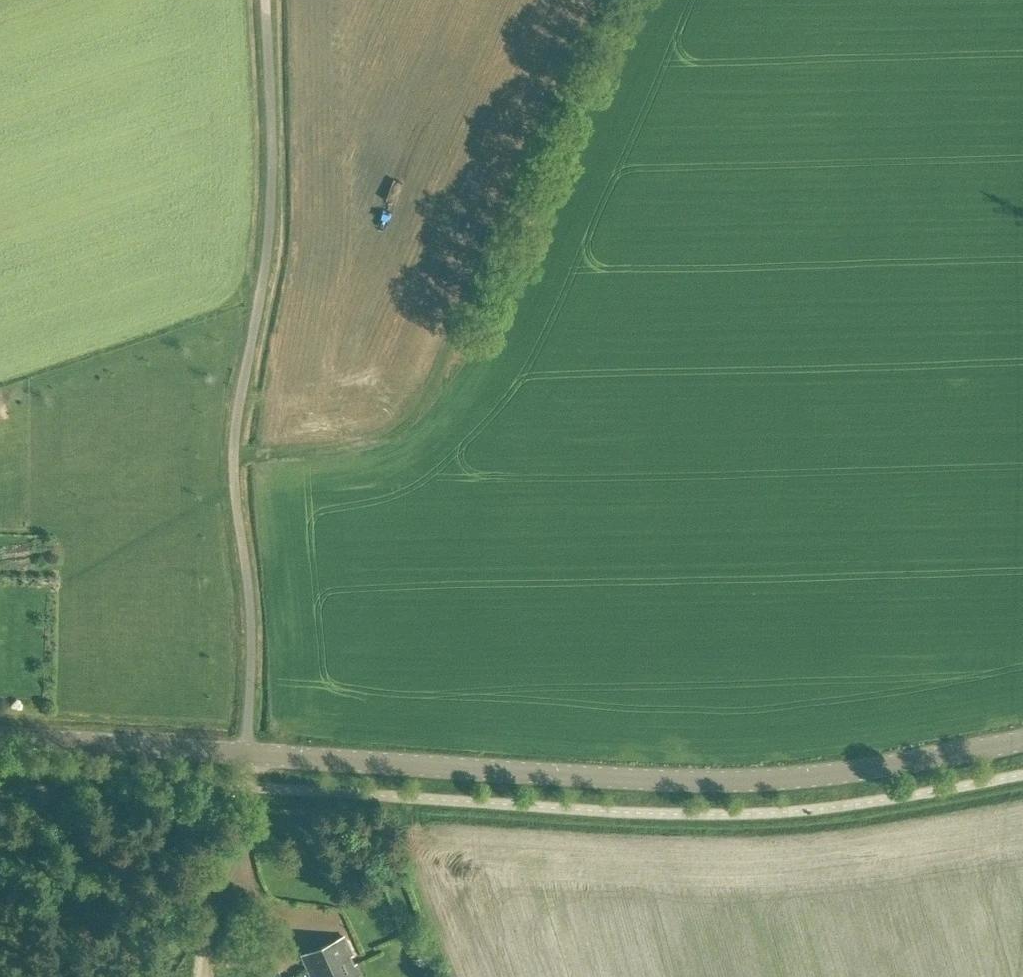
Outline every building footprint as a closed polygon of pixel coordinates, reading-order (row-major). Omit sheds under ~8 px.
[(344,937),(303,955),(312,976),(361,976),(344,937)]
